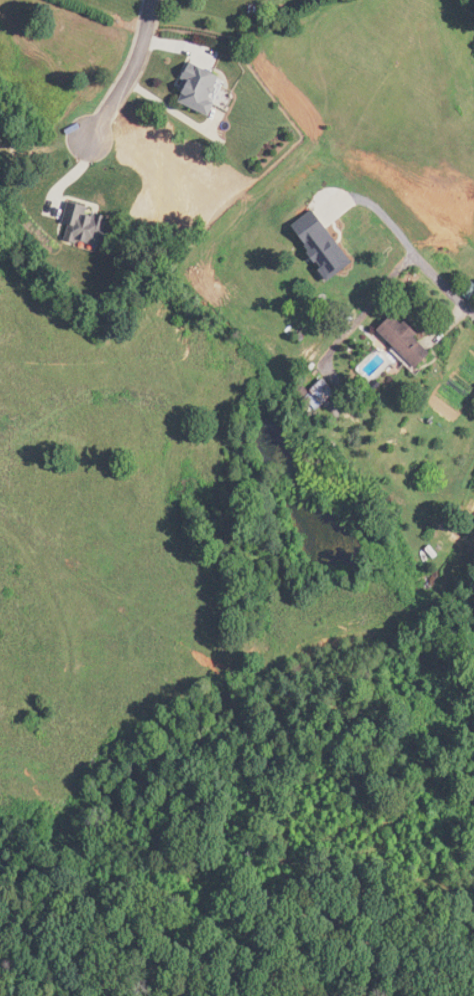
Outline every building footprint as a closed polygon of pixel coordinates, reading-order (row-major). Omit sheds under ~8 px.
[(214,101),(224,77),(193,65),(179,103),(215,117),(220,103),(214,101)] [(108,249),(115,211),(65,202),(58,240),(108,249)] [(383,329),(421,367),(438,351),(399,313),(383,329)] [(313,391),(326,404),(339,391),(326,378),(313,391)]
